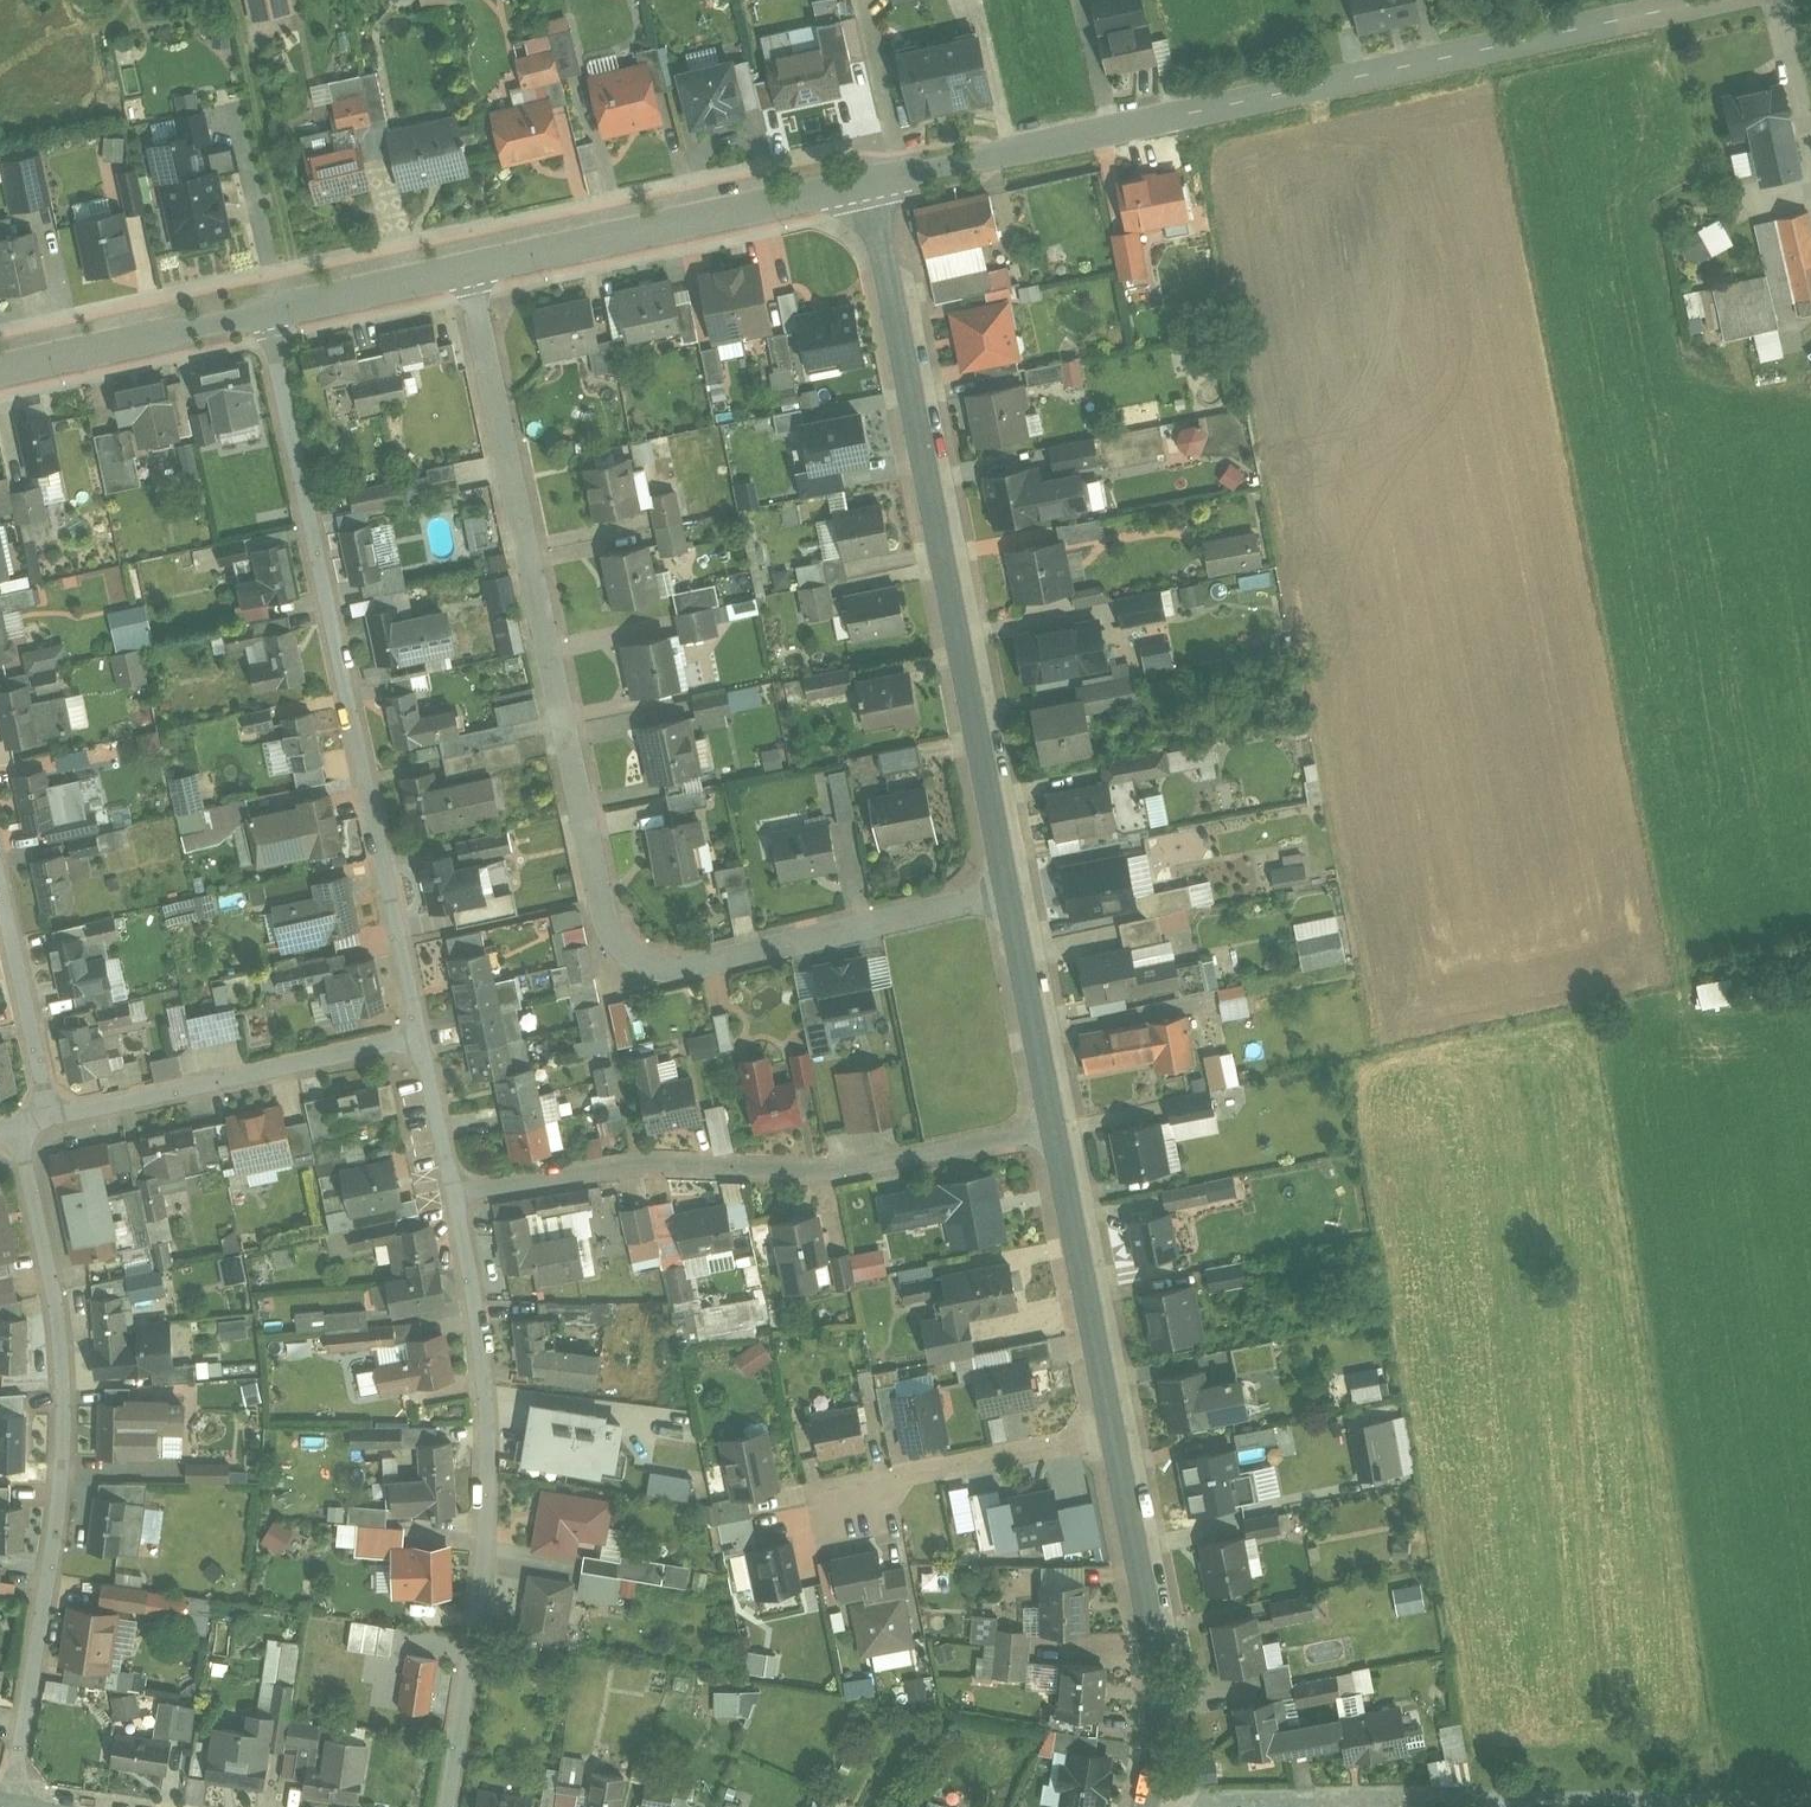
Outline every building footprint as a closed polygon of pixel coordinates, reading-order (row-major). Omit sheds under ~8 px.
[(251,24),(294,14),(291,0),(245,0),(251,24)] [(427,8),(463,2),(462,0),(425,0),(427,8)] [(1102,34),(1149,24),(1143,0),(1095,0),(1102,34)] [(1362,31),(1419,18),(1416,0),(1355,0),(1362,31)] [(843,19),(852,61),(866,58),(857,16),(843,19)] [(790,32),(764,37),(773,78),(779,106),(840,93),(834,65),(852,61),(843,19),(817,24),(822,48),(795,54),(790,32)] [(1149,24),(1102,34),(1111,73),(1159,63),(1151,23),(1149,24)] [(232,26),(215,25),(214,45),(231,46),(232,26)] [(584,73),(573,29),(551,34),(562,78),(584,73)] [(980,37),(940,46),(954,108),(993,99),(980,37)] [(940,46),(901,55),(915,116),(954,108),(940,46)] [(659,47),(638,52),(642,67),(649,66),(656,93),(670,90),(659,47)] [(554,51),(519,60),(525,87),(561,78),(554,51)] [(750,62),(733,66),(743,108),(760,103),(755,82),(750,62)] [(732,64),(684,75),(696,124),(711,120),(712,120),(713,120),(712,117),(726,114),(727,117),(729,116),(728,116),(744,112),(743,108),(733,66),(732,64)] [(642,67),(593,80),(606,132),(662,119),(656,93),(649,66),(642,67)] [(378,72),(363,76),(373,123),(388,119),(378,72)] [(361,76),(331,83),(335,100),(342,129),(371,122),(361,76)] [(779,106),(773,78),(755,82),(760,103),(762,109),(779,106)] [(312,87),(316,105),(335,100),(331,83),(312,87)] [(1781,86),(1725,99),(1734,137),(1751,133),(1762,182),(1800,174),(1781,86)] [(194,92),(175,96),(178,108),(197,104),(194,92)] [(550,100),(496,114),(507,162),(509,162),(508,160),(540,152),(541,154),(562,149),(550,100)] [(205,112),(179,117),(184,139),(186,148),(197,145),(211,142),(205,112)] [(436,132),(393,142),(390,128),(388,128),(401,186),(470,171),(457,113),(455,113),(456,121),(435,126),(436,132)] [(337,150),(332,131),(304,137),(309,157),(337,150)] [(197,145),(186,148),(184,139),(153,145),(161,185),(165,184),(170,206),(174,205),(183,244),(178,245),(178,247),(210,240),(210,238),(231,234),(231,232),(226,233),(218,196),(223,195),(218,171),(214,172),(204,174),(197,145)] [(595,141),(579,145),(586,173),(602,169),(595,141)] [(337,150),(309,157),(320,201),(342,196),(341,193),(372,185),(361,144),(337,150)] [(0,155),(0,169),(5,168),(4,164),(44,155),(42,146),(0,155)] [(236,167),(232,149),(210,154),(214,172),(218,171),(236,167)] [(44,155),(4,164),(5,168),(14,210),(54,201),(44,155)] [(137,170),(121,174),(129,211),(145,208),(137,170)] [(1157,175),(1149,176),(1147,179),(1120,184),(1129,229),(1144,226),(1150,230),(1158,228),(1162,222),(1187,217),(1185,208),(1179,173),(1159,177),(1157,175)] [(992,194),(919,210),(929,254),(1002,238),(992,194)] [(1191,238),(1210,234),(1204,204),(1185,208),(1187,217),(1191,238)] [(1777,218),(1796,300),(1810,297),(1810,217),(1810,211),(1777,218)] [(123,213),(81,223),(93,275),(135,264),(123,213)] [(0,220),(0,240),(16,236),(12,217),(0,220)] [(1796,300),(1777,218),(1756,223),(1768,275),(1774,305),(1796,300)] [(1733,244),(1719,221),(1700,232),(1713,255),(1733,244)] [(0,240),(0,275),(4,295),(47,285),(35,232),(16,236),(0,240)] [(1138,232),(1115,236),(1123,278),(1146,273),(1138,232)] [(1713,255),(1700,232),(1683,241),(1696,264),(1713,255)] [(759,265),(731,271),(744,336),(772,330),(759,265)] [(989,266),(934,278),(939,302),(994,291),(989,266)] [(731,271),(703,276),(716,341),(744,336),(731,271)] [(1153,301),(1150,275),(1126,278),(1129,304),(1153,301)] [(1777,327),(1766,277),(1715,288),(1726,338),(1755,331),(1777,327)] [(674,281),(620,292),(630,337),(682,327),(683,326),(678,303),(674,281)] [(1697,290),(1684,293),(1689,318),(1703,315),(1697,290)] [(800,317),(795,292),(779,295),(786,332),(801,329),(799,317),(800,317)] [(1810,314),(1810,299),(1800,302),(1803,316),(1810,314)] [(590,301),(561,308),(560,307),(536,312),(545,354),(591,345),(601,343),(592,300),(590,300),(590,301)] [(701,339),(693,300),(678,303),(683,326),(682,327),(685,342),(701,339)] [(800,317),(799,317),(801,329),(809,366),(810,365),(813,380),(844,373),(842,367),(865,362),(854,306),(800,317)] [(1008,306),(957,316),(967,367),(976,365),(1018,357),(1008,306)] [(624,318),(613,320),(618,344),(628,342),(624,318)] [(436,322),(384,334),(389,353),(391,363),(398,361),(407,359),(409,369),(445,362),(442,347),(436,322)] [(1755,331),(1759,348),(1781,343),(1777,327),(1755,331)] [(788,333),(769,337),(776,372),(795,368),(788,333)] [(355,340),(305,350),(310,379),(326,376),(327,383),(355,378),(356,378),(355,371),(362,369),(360,360),(355,340)] [(601,343),(591,345),(597,375),(620,370),(614,340),(601,343)] [(455,344),(442,347),(445,362),(448,373),(461,371),(455,344)] [(720,347),(703,350),(710,385),(727,382),(720,347)] [(398,361),(391,363),(389,353),(374,357),(379,379),(401,375),(398,361)] [(374,357),(360,360),(362,369),(355,371),(356,378),(355,378),(356,384),(379,379),(374,357)] [(1018,357),(976,365),(979,379),(1021,371),(1018,357)] [(1065,362),(1028,369),(1032,386),(1068,379),(1065,362)] [(248,364),(196,375),(203,404),(253,393),(255,392),(248,364)] [(401,375),(379,379),(384,403),(415,397),(412,387),(406,388),(403,374),(401,375)] [(356,384),(355,385),(360,408),(384,403),(379,379),(356,384)] [(168,381),(117,392),(123,421),(138,418),(144,446),(181,438),(169,385),(168,381)] [(184,381),(169,385),(181,438),(195,435),(184,381)] [(1026,385),(973,395),(983,445),(1029,437),(1024,407),(1030,406),(1026,385)] [(253,393),(214,402),(220,429),(222,429),(221,423),(256,415),(257,420),(259,420),(253,393)] [(834,401),(836,410),(856,407),(857,413),(887,409),(885,394),(834,401)] [(212,412),(193,416),(199,443),(218,440),(212,412)] [(790,412),(762,417),(766,436),(793,430),(790,412)] [(861,416),(827,423),(828,425),(808,428),(807,426),(805,426),(813,471),(869,460),(861,416)] [(49,417),(21,424),(33,474),(61,467),(49,417)] [(131,429),(114,433),(120,461),(137,457),(131,429)] [(1167,433),(1168,467),(1203,467),(1203,432),(1167,433)] [(137,457),(120,461),(114,433),(96,437),(108,492),(143,484),(137,457)] [(1095,438),(1053,447),(1058,472),(1100,464),(1095,438)] [(195,445),(180,448),(187,480),(201,477),(195,445)] [(629,459),(588,468),(599,519),(640,510),(629,459)] [(456,464),(430,470),(431,477),(436,498),(462,492),(456,464)] [(1246,475),(1231,465),(1220,481),(1235,491),(1246,475)] [(1039,470),(989,480),(989,482),(991,483),(995,498),(994,498),(993,500),(998,525),(1058,513),(1064,516),(1080,513),(1083,508),(1086,507),(1086,504),(1090,498),(1087,481),(1081,477),(1080,474),(1042,482),(1039,470)] [(431,477),(401,483),(406,504),(436,498),(431,477)] [(0,480),(0,496),(13,493),(12,492),(9,478),(0,480)] [(736,506),(754,504),(750,482),(733,484),(736,506)] [(398,483),(353,493),(357,511),(401,501),(398,483)] [(42,485),(12,492),(13,493),(16,509),(19,523),(49,516),(42,485)] [(676,492),(651,497),(658,529),(683,523),(676,492)] [(0,496),(0,513),(16,509),(13,493),(0,496)] [(882,506),(837,515),(846,556),(891,546),(882,506)] [(750,509),(741,511),(752,565),(761,563),(750,509)] [(485,512),(462,516),(467,548),(489,545),(485,512)] [(1101,519),(1066,526),(1070,544),(1104,537),(1101,519)] [(683,523),(658,529),(662,545),(672,543),(674,554),(689,551),(683,523)] [(372,526),(343,532),(354,584),(363,582),(383,578),(381,570),(372,526)] [(9,575),(0,534),(0,577),(9,575)] [(1256,535),(1207,544),(1213,577),(1262,568),(1256,535)] [(247,541),(219,547),(223,565),(251,558),(247,541)] [(1063,542),(1013,552),(1017,571),(1019,571),(1025,600),(1023,601),(1023,603),(1073,593),(1063,542)] [(288,544),(259,550),(265,578),(242,583),(247,606),(247,607),(271,602),(299,596),(288,544)] [(648,546),(607,555),(617,606),(659,598),(648,546)] [(219,547),(196,552),(200,570),(223,565),(219,547)] [(826,560),(799,565),(804,588),(831,583),(826,560)] [(404,565),(381,570),(383,578),(363,582),(366,597),(386,593),(386,595),(409,590),(404,565)] [(773,588),(789,586),(788,569),(771,570),(773,588)] [(480,579),(489,612),(517,605),(509,572),(480,579)] [(831,583),(804,588),(810,618),(836,613),(834,599),(831,583)] [(717,585),(675,594),(680,614),(712,607),(712,608),(721,606),(717,585)] [(0,594),(0,606),(1,605),(3,613),(40,605),(36,586),(0,594)] [(899,587),(834,599),(836,613),(850,611),(855,637),(907,627),(899,587)] [(1072,607),(1103,599),(1101,588),(1069,597),(1072,607)] [(1161,590),(1119,598),(1125,626),(1166,618),(1161,590)] [(271,602),(247,607),(247,606),(239,608),(243,626),(253,624),(274,620),(271,602)] [(12,657),(3,613),(1,605),(0,606),(0,660),(12,657)] [(153,643),(145,606),(109,614),(117,650),(153,643)] [(712,607),(680,614),(686,643),(718,636),(712,608),(712,607)] [(400,608),(371,614),(382,665),(390,664),(411,659),(403,624),(400,608)] [(446,615),(403,624),(411,659),(428,656),(454,650),(446,615)] [(525,651),(520,615),(494,619),(499,655),(525,651)] [(274,620),(253,624),(254,627),(256,626),(259,642),(269,640),(268,636),(293,631),(290,616),(274,620)] [(1100,621),(1019,637),(1028,682),(1108,666),(1100,621)] [(254,627),(228,632),(232,650),(250,646),(259,644),(259,642),(256,626),(254,627)] [(293,631),(268,636),(269,640),(259,642),(259,644),(250,646),(259,690),(279,686),(279,687),(307,681),(296,630),(293,631)] [(228,632),(214,635),(217,653),(232,650),(228,632)] [(670,637),(626,646),(630,667),(634,666),(640,696),(637,697),(638,698),(689,688),(685,666),(676,667),(670,637)] [(66,644),(24,653),(28,671),(70,662),(66,644)] [(1169,644),(1143,650),(1148,673),(1174,667),(1169,644)] [(139,651),(113,657),(119,686),(145,680),(139,651)] [(411,659),(390,664),(394,680),(414,676),(432,672),(428,656),(411,659)] [(1131,666),(1115,669),(1117,680),(1133,677),(1131,666)] [(59,669),(37,673),(36,671),(9,677),(12,691),(29,687),(30,691),(40,688),(41,693),(63,688),(59,669)] [(856,669),(806,679),(809,697),(860,687),(859,683),(856,669)] [(394,680),(388,682),(391,697),(388,698),(399,748),(442,739),(463,734),(458,711),(423,719),(414,676),(394,680)] [(914,685),(894,688),(892,677),(859,683),(860,687),(867,723),(897,717),(899,723),(920,719),(914,685)] [(1117,680),(1080,688),(1082,702),(1086,702),(1086,704),(1110,699),(1112,710),(1140,705),(1134,677),(1133,677),(1117,680)] [(0,694),(0,695),(11,745),(40,739),(40,737),(75,730),(68,695),(32,703),(30,691),(29,687),(12,691),(0,694)] [(730,692),(695,700),(699,718),(733,711),(730,692)] [(1082,702),(1035,712),(1045,762),(1096,752),(1086,704),(1086,702),(1082,702)] [(273,709),(247,715),(250,731),(276,725),(273,709)] [(314,713),(285,719),(296,769),(300,768),(324,763),(314,713)] [(247,715),(237,717),(241,733),(250,731),(247,715)] [(690,718),(643,728),(648,751),(650,750),(656,782),(655,782),(655,784),(666,781),(701,774),(701,772),(699,773),(693,741),(694,741),(690,718)] [(463,734),(442,739),(446,757),(520,741),(517,722),(463,734)] [(520,741),(446,757),(450,778),(525,762),(521,742),(520,741)] [(920,742),(881,751),(886,774),(925,766),(920,742)] [(79,752),(52,758),(56,774),(83,768),(79,752)] [(1168,753),(1106,765),(1108,782),(1110,782),(1110,784),(1135,779),(1171,772),(1168,753)] [(324,763),(300,768),(303,782),(327,777),(324,763)] [(46,771),(18,777),(29,829),(49,824),(58,822),(57,820),(46,771)] [(494,778),(439,789),(436,774),(406,781),(416,831),(502,813),(494,778)] [(701,774),(666,781),(669,795),(705,788),(702,774),(701,774)] [(211,775),(174,783),(180,814),(206,809),(203,797),(206,796),(204,787),(213,786),(211,775)] [(1135,779),(1110,784),(1110,782),(1108,782),(1095,785),(1095,788),(1050,797),(1058,837),(1118,826),(1127,832),(1151,827),(1145,797),(1139,798),(1135,779)] [(705,788),(669,795),(673,814),(710,806),(706,787),(705,788)] [(930,788),(873,799),(884,855),(886,855),(883,841),(936,830),(939,844),(941,844),(930,788)] [(853,792),(836,796),(841,821),(858,818),(853,792)] [(332,796),(303,802),(304,807),(313,852),(314,854),(343,847),(332,796)] [(206,809),(180,814),(188,851),(220,842),(251,815),(246,799),(206,809)] [(304,807),(252,817),(257,842),(266,847),(268,862),(313,852),(304,807)] [(90,813),(57,820),(58,822),(49,824),(53,842),(94,833),(90,813)] [(700,820),(652,829),(656,852),(657,852),(663,881),(662,881),(662,882),(707,874),(701,844),(705,843),(700,820)] [(831,823),(775,833),(783,878),(812,873),(812,871),(837,866),(837,868),(840,868),(831,823)] [(113,831),(98,835),(101,850),(117,847),(113,831)] [(510,832),(460,843),(464,862),(514,850),(510,832)] [(98,835),(71,840),(74,856),(101,850),(98,835)] [(64,854),(35,860),(47,911),(76,905),(64,854)] [(452,855),(423,861),(434,913),(455,908),(487,901),(489,901),(488,899),(480,865),(455,871),(452,855)] [(1128,856),(1065,869),(1075,918),(1138,905),(1136,897),(1128,856)] [(745,865),(719,870),(723,892),(725,891),(750,887),(745,865)] [(1303,865),(1273,870),(1277,889),(1306,884),(1303,865)] [(308,873),(265,883),(270,902),(271,902),(314,893),(308,873)] [(350,875),(319,882),(323,899),(276,909),(284,947),(362,930),(350,875)] [(1211,881),(1136,897),(1138,905),(1141,918),(1159,914),(1215,902),(1211,881)] [(265,883),(250,886),(255,903),(257,905),(270,902),(265,883)] [(750,887),(725,891),(726,895),(730,894),(734,916),(755,912),(750,887)] [(515,893),(488,899),(489,901),(487,901),(492,921),(519,915),(515,893)] [(209,895),(196,898),(202,927),(215,924),(209,895)] [(487,901),(455,908),(459,928),(492,921),(487,901)] [(1141,918),(1127,921),(1131,940),(1164,933),(1159,914),(1141,918)] [(116,918),(89,924),(91,937),(92,942),(120,936),(116,918)] [(88,923),(56,930),(58,943),(82,938),(82,939),(91,937),(89,924),(88,923)] [(586,927),(567,931),(571,948),(590,944),(586,927)] [(483,929),(450,937),(454,957),(453,958),(459,988),(494,981),(483,929)] [(1341,934),(1300,942),(1305,969),(1346,960),(1341,934)] [(58,943),(53,944),(64,995),(83,991),(112,985),(106,959),(87,963),(82,939),(82,938),(58,943)] [(571,948),(567,949),(571,964),(593,960),(590,944),(571,948)] [(1133,950),(1083,960),(1092,1001),(1114,996),(1138,991),(1139,994),(1179,985),(1181,985),(1177,964),(1176,960),(1137,968),(1133,950)] [(330,960),(304,965),(304,968),(279,973),(282,989),(329,980),(350,975),(347,965),(349,964),(346,953),(329,957),(330,960)] [(349,964),(347,965),(350,975),(329,980),(338,1020),(387,1009),(376,958),(349,964)] [(867,959),(819,969),(823,994),(828,1016),(829,1015),(877,1006),(867,959)] [(1204,959),(1177,964),(1181,985),(1179,985),(1182,997),(1211,991),(1204,959)] [(593,960),(571,964),(574,979),(574,981),(596,976),(593,960)] [(1243,968),(1219,973),(1221,984),(1245,980),(1243,968)] [(494,981),(459,988),(466,1019),(501,1012),(523,1007),(517,976),(494,981)] [(596,976),(574,981),(574,979),(569,980),(572,997),(599,991),(596,976)] [(1699,1006),(1733,1000),(1729,976),(1694,983),(1699,1006)] [(1246,983),(1221,989),(1224,1002),(1249,996),(1246,983)] [(112,985),(83,991),(87,1009),(100,1007),(100,1009),(116,1005),(112,985)] [(599,991),(572,997),(575,1010),(581,1009),(580,1008),(602,1003),(599,991)] [(823,994),(802,999),(813,1057),(836,1052),(829,1015),(828,1016),(823,994)] [(1114,996),(1092,1001),(1095,1016),(1129,1009),(1126,997),(1115,999),(1114,996)] [(116,1005),(100,1009),(100,1007),(87,1009),(66,1014),(68,1027),(91,1023),(92,1027),(102,1025),(103,1027),(147,1016),(143,999),(116,1005)] [(602,1003),(580,1008),(581,1009),(584,1025),(606,1020),(602,1003)] [(236,1009),(220,1013),(226,1039),(242,1035),(236,1009)] [(501,1012),(466,1019),(472,1048),(507,1041),(501,1012)] [(220,1013),(205,1016),(211,1042),(226,1039),(220,1013)] [(728,1013),(715,1015),(722,1052),(735,1049),(728,1013)] [(647,1014),(623,1020),(629,1044),(653,1038),(647,1014)] [(205,1016),(190,1019),(196,1045),(211,1042),(205,1016)] [(1189,1016),(1150,1023),(1157,1058),(1159,1071),(1198,1064),(1189,1016)] [(606,1020),(584,1025),(587,1040),(609,1036),(606,1020)] [(68,1027),(62,1029),(73,1079),(114,1070),(110,1051),(109,1052),(105,1036),(95,1038),(92,1027),(91,1023),(68,1027)] [(1150,1023),(1083,1036),(1089,1071),(1157,1058),(1150,1023)] [(18,1092),(6,1041),(0,1043),(0,1096),(18,1092)] [(507,1041),(472,1048),(479,1079),(500,1075),(514,1072),(507,1041)] [(654,1041),(634,1045),(644,1088),(664,1084),(654,1041)] [(809,1054),(795,1057),(800,1082),(814,1079),(809,1054)] [(1221,1054),(1205,1058),(1211,1089),(1227,1086),(1221,1054)] [(178,1055),(152,1061),(157,1080),(182,1074),(178,1055)] [(614,1065),(598,1068),(601,1083),(617,1080),(614,1065)] [(774,1088),(769,1065),(747,1070),(759,1130),(801,1121),(793,1084),(774,1088)] [(885,1066),(840,1075),(852,1132),(897,1123),(885,1066)] [(514,1072),(500,1075),(505,1103),(540,1096),(534,1067),(514,1072)] [(644,1088),(642,1089),(650,1130),(702,1119),(694,1078),(664,1084),(644,1088)] [(617,1080),(601,1083),(604,1095),(620,1092),(617,1080)] [(393,1083),(380,1086),(386,1115),(399,1112),(393,1083)] [(380,1086),(328,1097),(335,1126),(336,1126),(386,1115),(380,1086)] [(1211,1092),(1169,1100),(1173,1121),(1215,1113),(1211,1092)] [(540,1096),(505,1103),(511,1129),(545,1122),(540,1096)] [(328,1097),(307,1102),(317,1144),(339,1139),(336,1126),(335,1126),(328,1097)] [(713,1152),(733,1147),(721,1103),(701,1109),(713,1152)] [(284,1106),(231,1118),(232,1121),(218,1124),(226,1160),(228,1172),(232,1171),(248,1168),(293,1158),(295,1158),(288,1126),(284,1106)] [(309,1121),(288,1126),(295,1158),(293,1158),(295,1167),(318,1162),(309,1121)] [(545,1122),(511,1129),(517,1158),(551,1151),(545,1122)] [(1160,1123),(1115,1132),(1125,1179),(1169,1170),(1160,1123)] [(218,1124),(195,1129),(201,1155),(199,1156),(202,1166),(226,1160),(218,1124)] [(194,1126),(143,1137),(150,1167),(151,1167),(152,1176),(159,1174),(160,1175),(202,1166),(199,1156),(201,1155),(195,1129),(194,1126)] [(339,1139),(317,1144),(321,1162),(343,1157),(339,1139)] [(129,1140),(55,1156),(62,1186),(64,1185),(67,1204),(66,1204),(66,1206),(70,1205),(82,1255),(77,1256),(77,1259),(120,1249),(108,1195),(107,1189),(90,1193),(87,1180),(135,1169),(129,1140)] [(395,1161),(344,1172),(352,1208),(353,1213),(399,1203),(404,1202),(395,1161)] [(248,1168),(232,1171),(235,1186),(251,1182),(248,1168)] [(152,1176),(140,1178),(142,1188),(149,1219),(168,1215),(160,1175),(159,1174),(152,1176)] [(995,1177),(915,1193),(922,1225),(952,1219),(958,1246),(1006,1236),(1001,1215),(1000,1215),(997,1201),(999,1200),(995,1177)] [(1235,1179),(1207,1185),(1210,1200),(1238,1195),(1235,1179)] [(1207,1185),(1166,1192),(1169,1208),(1210,1200),(1207,1185)] [(142,1188),(108,1195),(120,1249),(153,1242),(149,1219),(142,1188)] [(589,1190),(504,1203),(504,1204),(509,1204),(511,1217),(498,1219),(509,1274),(537,1269),(539,1281),(587,1272),(587,1271),(584,1271),(578,1238),(581,1237),(580,1235),(575,1236),(572,1212),(592,1209),(589,1190)] [(907,1194),(881,1200),(888,1232),(922,1225),(915,1193),(910,1190),(907,1194)] [(0,1199),(0,1276),(15,1273),(12,1258),(19,1256),(6,1197),(0,1199)] [(352,1208),(329,1213),(333,1232),(395,1219),(402,1217),(399,1203),(353,1213),(352,1208)] [(650,1206),(623,1211),(630,1243),(657,1237),(650,1206)] [(728,1206),(678,1217),(686,1254),(736,1243),(728,1206)] [(1170,1214),(1134,1221),(1142,1262),(1179,1255),(1170,1214)] [(422,1215),(403,1219),(402,1217),(395,1219),(395,1221),(398,1234),(401,1233),(425,1228),(422,1215)] [(819,1216),(777,1224),(786,1270),(828,1262),(819,1216)] [(395,1221),(382,1224),(386,1242),(399,1239),(398,1234),(395,1221)] [(382,1224),(352,1231),(356,1249),(386,1242),(382,1224)] [(425,1228),(401,1233),(406,1257),(396,1259),(401,1279),(441,1272),(433,1227),(425,1228)] [(668,1236),(659,1238),(666,1267),(668,1267),(674,1265),(668,1236)] [(221,1285),(245,1282),(241,1254),(217,1258),(221,1285)] [(849,1257),(836,1259),(842,1289),(855,1286),(849,1257)] [(674,1265),(668,1267),(675,1301),(695,1297),(688,1263),(674,1265)] [(1012,1264),(960,1274),(968,1316),(1020,1306),(1012,1264)] [(1243,1264),(1210,1270),(1213,1290),(1247,1284),(1243,1264)] [(934,1265),(901,1271),(904,1285),(937,1279),(934,1265)] [(134,1278),(133,1278),(136,1295),(176,1286),(172,1270),(134,1278)] [(401,1279),(390,1282),(396,1313),(448,1303),(441,1272),(401,1279)] [(0,1276),(0,1304),(21,1300),(15,1273),(0,1276)] [(960,1274),(947,1277),(951,1298),(945,1299),(949,1318),(926,1323),(934,1361),(975,1353),(968,1316),(960,1274)] [(133,1275),(95,1283),(96,1299),(124,1296),(124,1297),(136,1295),(133,1278),(134,1278),(133,1275)] [(937,1279),(904,1285),(907,1301),(940,1295),(937,1279)] [(1194,1285),(1147,1294),(1158,1345),(1175,1342),(1175,1343),(1204,1337),(1194,1285)] [(96,1299),(95,1299),(100,1350),(100,1351),(129,1348),(129,1347),(128,1331),(137,1330),(135,1307),(125,1308),(124,1297),(124,1296),(96,1299)] [(0,1331),(0,1317),(25,1318),(25,1299),(21,1300),(0,1304),(0,1331)] [(608,1305),(555,1306),(555,1317),(555,1323),(564,1323),(600,1323),(600,1315),(608,1315),(608,1305)] [(369,1309),(326,1313),(328,1329),(370,1325),(369,1309)] [(0,1317),(0,1331),(0,1370),(28,1370),(29,1318),(25,1318),(0,1317)] [(564,1323),(555,1323),(555,1317),(546,1318),(550,1350),(559,1351),(561,1333),(564,1333),(564,1323)] [(546,1318),(517,1322),(522,1373),(550,1370),(552,1369),(550,1350),(546,1318)] [(245,1337),(244,1319),(218,1320),(219,1339),(245,1337)] [(129,1348),(100,1351),(100,1350),(98,1350),(100,1374),(153,1369),(174,1367),(174,1365),(171,1323),(141,1326),(143,1346),(129,1347),(129,1348)] [(423,1323),(395,1325),(397,1344),(413,1342),(413,1341),(425,1339),(423,1323)] [(395,1325),(348,1330),(349,1349),(397,1344),(395,1325)] [(416,1358),(379,1365),(380,1368),(359,1372),(363,1394),(384,1390),(385,1392),(453,1379),(444,1335),(425,1339),(413,1341),(413,1342),(416,1358)] [(746,1378),(772,1359),(759,1339),(732,1358),(746,1378)] [(1050,1339),(1011,1347),(1014,1365),(1030,1362),(1031,1363),(1054,1358),(1050,1339)] [(559,1351),(550,1350),(552,1369),(550,1370),(552,1378),(601,1384),(602,1356),(559,1351)] [(1014,1365),(977,1372),(985,1413),(1005,1409),(1005,1411),(1039,1404),(1031,1363),(1030,1362),(1014,1365)] [(174,1367),(153,1369),(155,1384),(197,1381),(196,1363),(174,1365),(174,1367)] [(1377,1369),(1350,1374),(1355,1402),(1382,1396),(1377,1369)] [(1205,1371),(1164,1378),(1174,1429),(1247,1415),(1240,1381),(1208,1387),(1205,1371)] [(257,1382),(242,1385),(246,1405),(262,1401),(257,1382)] [(897,1383),(878,1387),(886,1429),(904,1426),(898,1397),(900,1397),(897,1383)] [(133,1388),(108,1388),(108,1403),(130,1404),(130,1401),(132,1401),(133,1388)] [(900,1397),(898,1397),(904,1426),(908,1448),(948,1440),(938,1389),(900,1397)] [(0,1396),(0,1416),(25,1416),(25,1393),(0,1396)] [(132,1401),(130,1401),(130,1404),(108,1403),(103,1403),(101,1455),(131,1457),(131,1456),(159,1456),(160,1428),(185,1429),(185,1405),(168,1404),(168,1402),(132,1401)] [(607,1413),(532,1401),(521,1463),(601,1477),(603,1468),(617,1470),(626,1423),(606,1419),(607,1413)] [(859,1408),(816,1417),(816,1421),(810,1422),(813,1437),(819,1436),(823,1455),(867,1446),(859,1408)] [(0,1416),(0,1468),(26,1469),(27,1417),(25,1416),(0,1416)] [(1395,1419),(1352,1426),(1361,1481),(1404,1474),(1395,1419)] [(1275,1426),(1237,1434),(1240,1451),(1278,1443),(1275,1426)] [(404,1428),(353,1427),(353,1447),(405,1447),(404,1428)] [(439,1428),(404,1428),(405,1447),(419,1447),(419,1445),(421,1444),(439,1443),(439,1428)] [(768,1432),(727,1440),(738,1495),(781,1487),(776,1461),(774,1462),(768,1432)] [(439,1443),(421,1444),(424,1479),(394,1481),(396,1513),(417,1511),(418,1516),(435,1514),(435,1516),(458,1514),(453,1442),(439,1443)] [(1233,1452),(1185,1461),(1195,1513),(1234,1506),(1229,1475),(1237,1473),(1233,1452)] [(231,1465),(188,1464),(189,1481),(231,1481),(231,1465)] [(647,1473),(646,1495),(689,1497),(690,1475),(647,1473)] [(149,1483),(102,1483),(100,1497),(128,1501),(128,1502),(148,1504),(149,1483)] [(0,1488),(0,1507),(13,1507),(14,1488),(0,1488)] [(1000,1488),(970,1494),(982,1550),(1019,1542),(1011,1501),(1010,1500),(1002,1501),(1000,1488)] [(1054,1492),(1011,1501),(1019,1542),(1061,1533),(1062,1533),(1057,1509),(1054,1492)] [(613,1504),(548,1493),(539,1549),(577,1555),(580,1535),(607,1539),(613,1504)] [(100,1497),(99,1497),(92,1550),(141,1556),(148,1504),(128,1502),(128,1501),(100,1497)] [(751,1501),(719,1508),(722,1524),(754,1517),(751,1501)] [(1093,1502),(1057,1509),(1062,1533),(1061,1533),(1063,1546),(1083,1542),(1085,1548),(1102,1545),(1093,1502)] [(345,1521),(346,1505),(328,1505),(327,1520),(345,1521)] [(390,1508),(351,1505),(350,1523),(362,1524),(388,1526),(390,1508)] [(0,1507),(0,1549),(24,1549),(25,1508),(13,1507),(0,1507)] [(1279,1515),(1247,1521),(1250,1537),(1282,1531),(1279,1515)] [(754,1517),(722,1524),(729,1557),(753,1552),(761,1550),(754,1517)] [(260,1543),(281,1553),(292,1529),(270,1520),(260,1543)] [(362,1524),(350,1523),(350,1524),(348,1523),(346,1542),(360,1543),(362,1524)] [(388,1526),(362,1524),(360,1543),(360,1552),(396,1555),(397,1549),(403,1549),(405,1527),(388,1526)] [(1243,1538),(1205,1545),(1210,1571),(1207,1571),(1211,1593),(1252,1585),(1243,1538)] [(761,1550),(753,1552),(763,1597),(803,1588),(793,1543),(761,1550)] [(1412,1544),(1394,1543),(1393,1558),(1410,1559),(1412,1544)] [(403,1549),(397,1549),(396,1555),(397,1595),(451,1593),(451,1548),(403,1549)] [(880,1550),(835,1560),(843,1599),(883,1591),(890,1590),(886,1572),(885,1568),(884,1568),(880,1550)] [(623,1562),(587,1556),(585,1571),(623,1577),(625,1563),(623,1562)] [(667,1562),(624,1556),(623,1562),(625,1563),(623,1577),(625,1577),(664,1583),(665,1574),(668,1575),(669,1572),(666,1571),(667,1562)] [(906,1568),(886,1572),(890,1590),(883,1591),(884,1598),(885,1600),(904,1596),(911,1595),(906,1568)] [(623,1577),(585,1571),(581,1592),(621,1598),(625,1577),(623,1577)] [(575,1584),(533,1577),(524,1635),(565,1642),(575,1584)] [(149,1588),(107,1581),(104,1604),(146,1610),(149,1588)] [(1087,1610),(1086,1583),(1045,1584),(1046,1632),(1090,1631),(1090,1610),(1087,1610)] [(1423,1585),(1393,1590),(1398,1616),(1427,1611),(1423,1585)] [(186,1599),(154,1593),(151,1610),(184,1616),(185,1610),(213,1615),(216,1600),(187,1595),(186,1599)] [(884,1598),(866,1602),(868,1613),(858,1615),(866,1653),(913,1644),(904,1596),(885,1600),(884,1598)] [(1313,1596),(1272,1603),(1276,1623),(1317,1616),(1313,1596)] [(119,1615),(73,1608),(64,1661),(111,1669),(119,1615)] [(1256,1618),(1216,1625),(1226,1676),(1266,1668),(1256,1618)] [(213,1652),(227,1654),(231,1622),(217,1621),(213,1652)] [(1031,1630),(999,1628),(998,1644),(1030,1646),(1031,1630)] [(395,1638),(358,1632),(355,1651),(392,1657),(395,1638)] [(1339,1639),(1304,1645),(1308,1666),(1343,1660),(1339,1639)] [(998,1644),(988,1643),(987,1657),(981,1656),(980,1679),(995,1680),(995,1674),(998,1644)] [(1030,1646),(998,1644),(995,1674),(1027,1677),(1030,1646)] [(747,1676),(777,1674),(775,1651),(745,1654),(747,1676)] [(439,1660),(410,1656),(402,1707),(431,1711),(439,1660)] [(1106,1667),(1066,1664),(1062,1712),(1062,1715),(1101,1718),(1102,1718),(1106,1667)] [(1339,1677),(1296,1685),(1299,1704),(1338,1697),(1358,1693),(1354,1672),(1338,1674),(1339,1677)] [(870,1675),(842,1679),(844,1695),(872,1691),(870,1675)] [(47,1679),(43,1697),(73,1703),(77,1685),(47,1679)] [(297,1685),(278,1682),(272,1718),(268,1748),(269,1748),(287,1751),(288,1743),(291,1721),(297,1685)] [(713,1690),(713,1715),(754,1716),(755,1691),(713,1690)] [(134,1692),(110,1696),(114,1720),(138,1715),(134,1692)] [(1358,1693),(1338,1697),(1342,1718),(1367,1713),(1364,1694),(1358,1695),(1358,1693)] [(1284,1699),(1237,1707),(1246,1757),(1285,1750),(1282,1730),(1280,1723),(1288,1721),(1284,1699)] [(195,1708),(161,1703),(156,1740),(172,1743),(173,1735),(191,1738),(195,1708)] [(1367,1713),(1342,1718),(1342,1719),(1346,1739),(1348,1751),(1362,1748),(1364,1759),(1409,1751),(1401,1707),(1367,1713)] [(1101,1718),(1062,1715),(1062,1712),(1052,1712),(1051,1728),(1058,1730),(1100,1736),(1101,1718)] [(252,1715),(250,1733),(218,1728),(210,1779),(264,1788),(268,1757),(269,1748),(268,1748),(272,1718),(252,1715)] [(1342,1719),(1282,1730),(1285,1750),(1346,1739),(1342,1719)] [(321,1726),(291,1721),(288,1743),(318,1748),(321,1726)] [(1463,1722),(1442,1726),(1449,1763),(1470,1759),(1463,1722)] [(1100,1736),(1058,1730),(1055,1750),(1073,1752),(1073,1751),(1097,1755),(1100,1736)] [(156,1740),(119,1735),(114,1764),(167,1772),(172,1743),(156,1740)] [(331,1740),(327,1767),(311,1765),(306,1794),(359,1802),(367,1745),(331,1740)] [(300,1753),(287,1751),(284,1777),(296,1778),(300,1753)] [(1073,1751),(1073,1752),(1071,1768),(1065,1767),(1062,1785),(1068,1786),(1065,1803),(1094,1806),(1103,1806),(1105,1792),(1109,1792),(1112,1774),(1108,1773),(1111,1757),(1097,1755),(1073,1751)] [(586,1760),(564,1757),(559,1790),(561,1791),(581,1794),(581,1793),(586,1760)] [(646,1772),(636,1769),(633,1781),(643,1783),(646,1772)] [(589,1806),(623,1806),(627,1778),(595,1773),(591,1794),(589,1806)] [(648,1783),(644,1806),(649,1806),(673,1806),(674,1802),(676,1787),(648,1783)] [(482,1791),(480,1806),(533,1806),(534,1798),(482,1791)] [(561,1791),(558,1806),(589,1806),(591,1794),(581,1793),(581,1794),(561,1791)]
